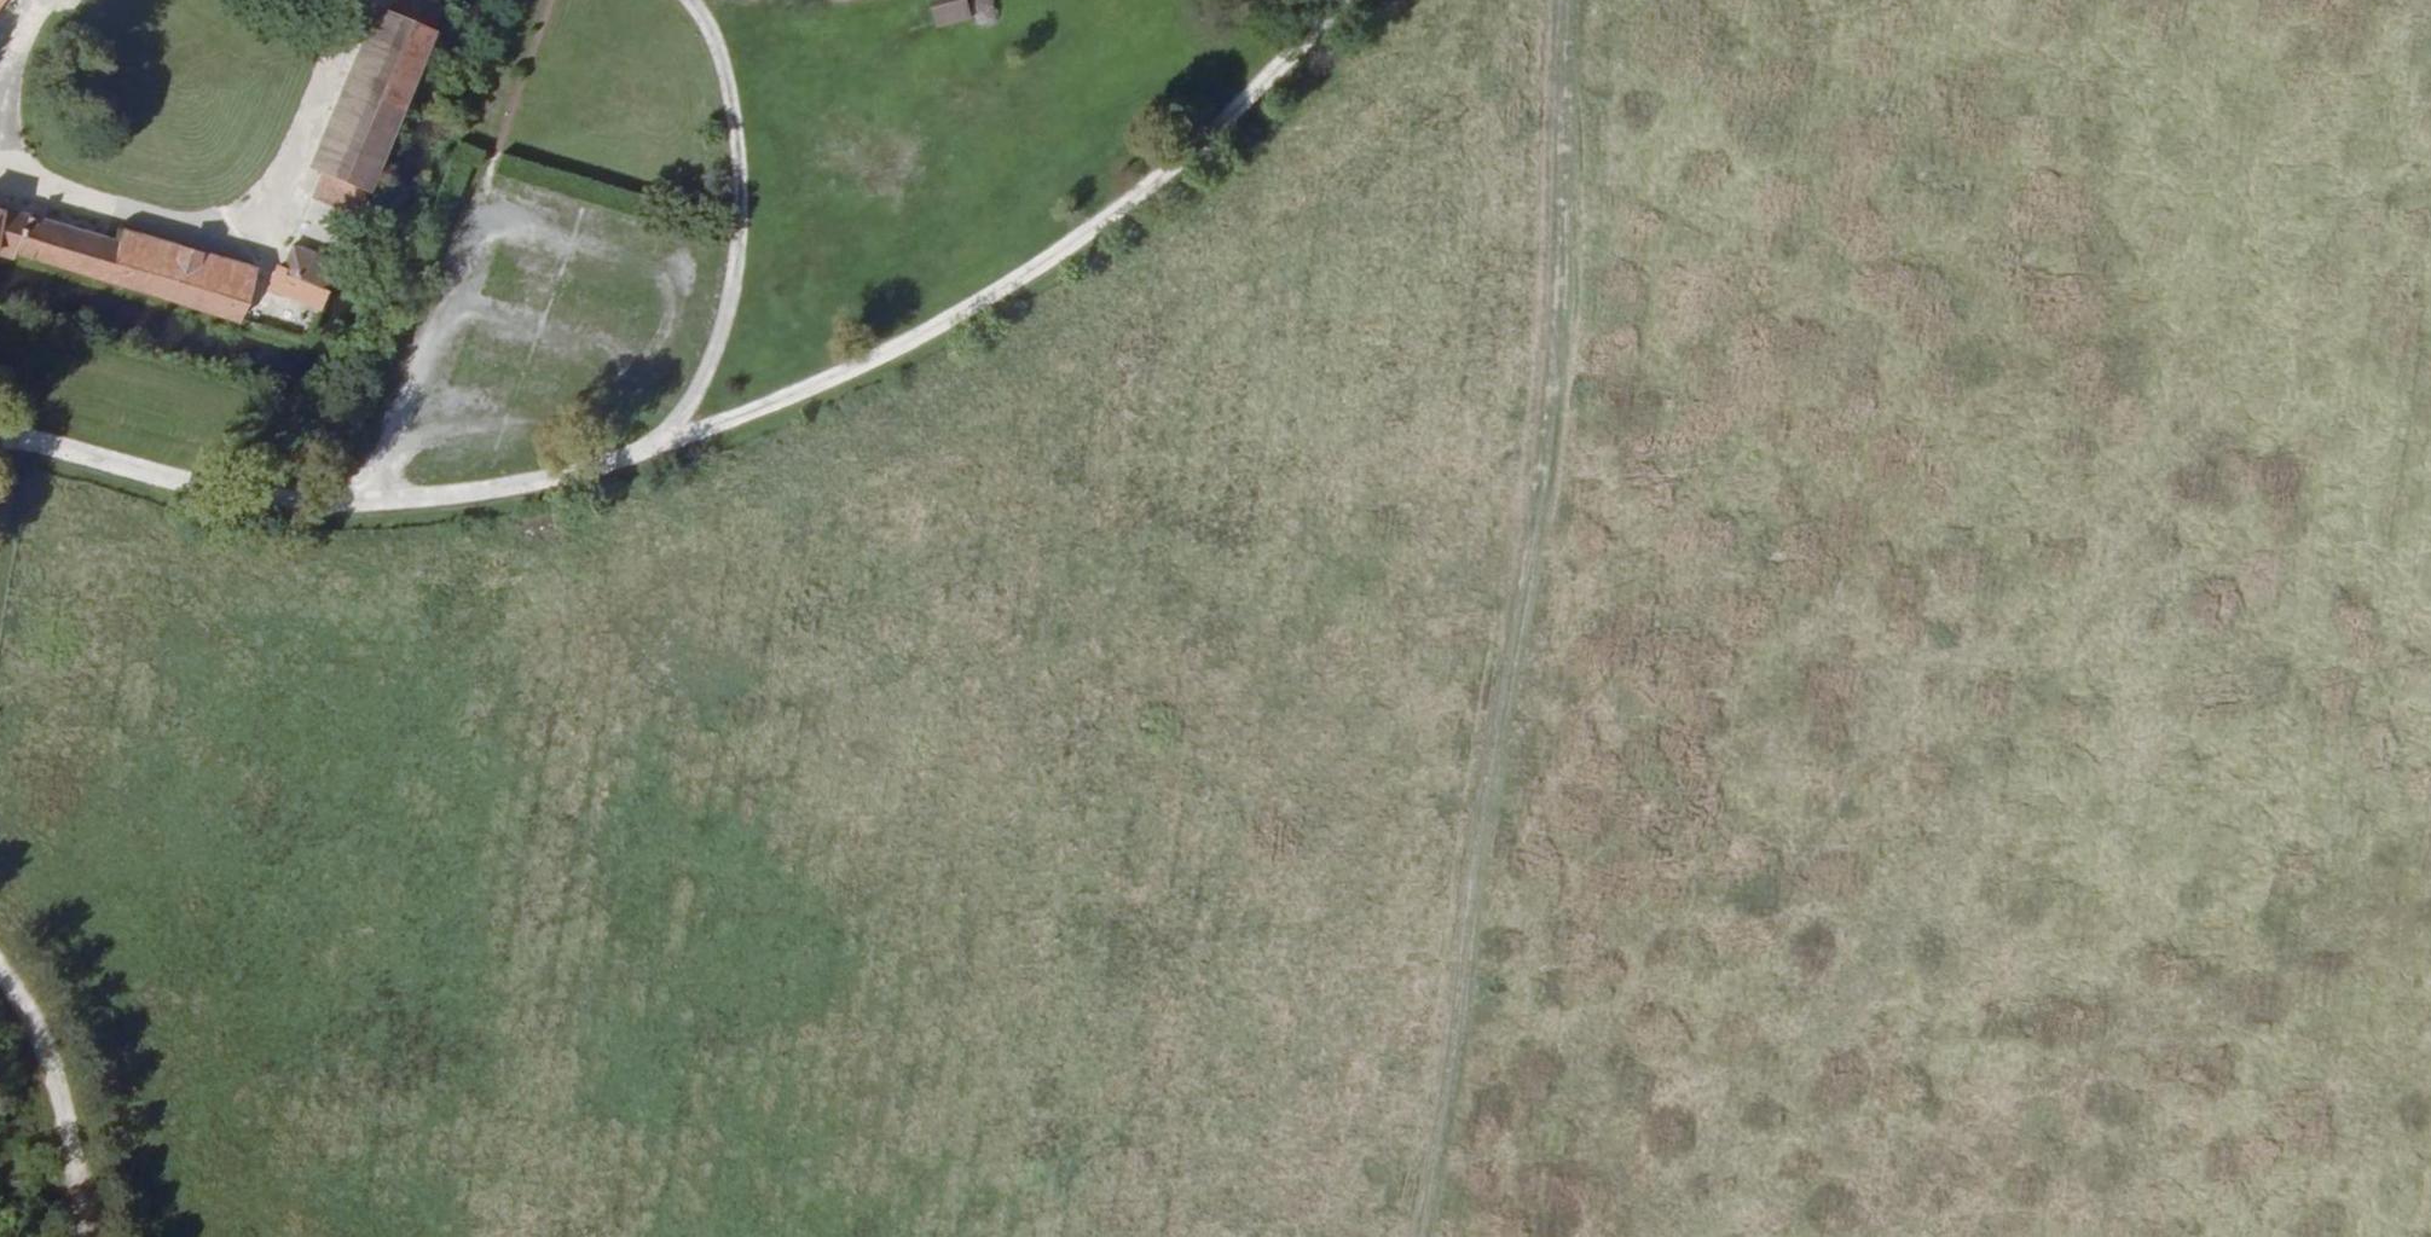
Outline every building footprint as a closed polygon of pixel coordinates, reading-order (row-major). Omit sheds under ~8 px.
[(364,173),(429,7),(413,0),(364,0),(304,146),(323,155),(364,173)] [(309,183),(352,202),(364,173),(323,155),(309,183)] [(2,259),(8,247),(230,313),(251,262),(122,221),(117,239),(0,203),(0,258),(2,259)] [(277,264),(319,285),(332,252),(289,234),(277,264)]
